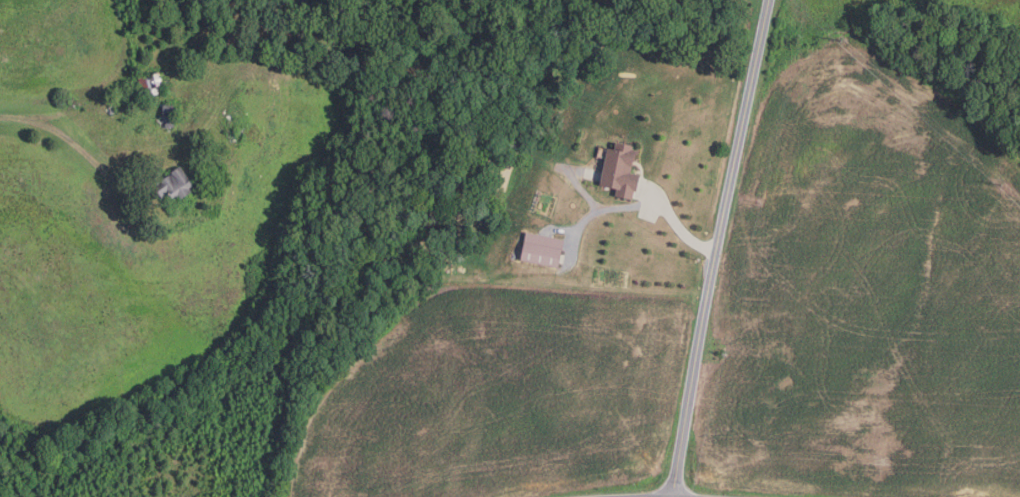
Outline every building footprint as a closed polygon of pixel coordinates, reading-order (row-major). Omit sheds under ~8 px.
[(143,98),(138,79),(159,73),(164,92),(143,98)] [(163,128),(163,106),(174,105),(174,128),(163,128)] [(636,190),(634,190),(632,198),(615,195),(617,187),(599,184),(606,146),(616,148),(617,141),(632,144),(632,148),(635,149),(631,171),(640,173),(636,190)] [(176,200),(174,197),(171,199),(168,193),(160,198),(154,188),(157,186),(155,182),(170,173),(170,172),(180,165),(187,177),(190,175),(194,181),(191,183),(192,185),(188,188),(191,191),(176,200)] [(557,267),(520,260),(526,232),(563,239),(557,267)]
